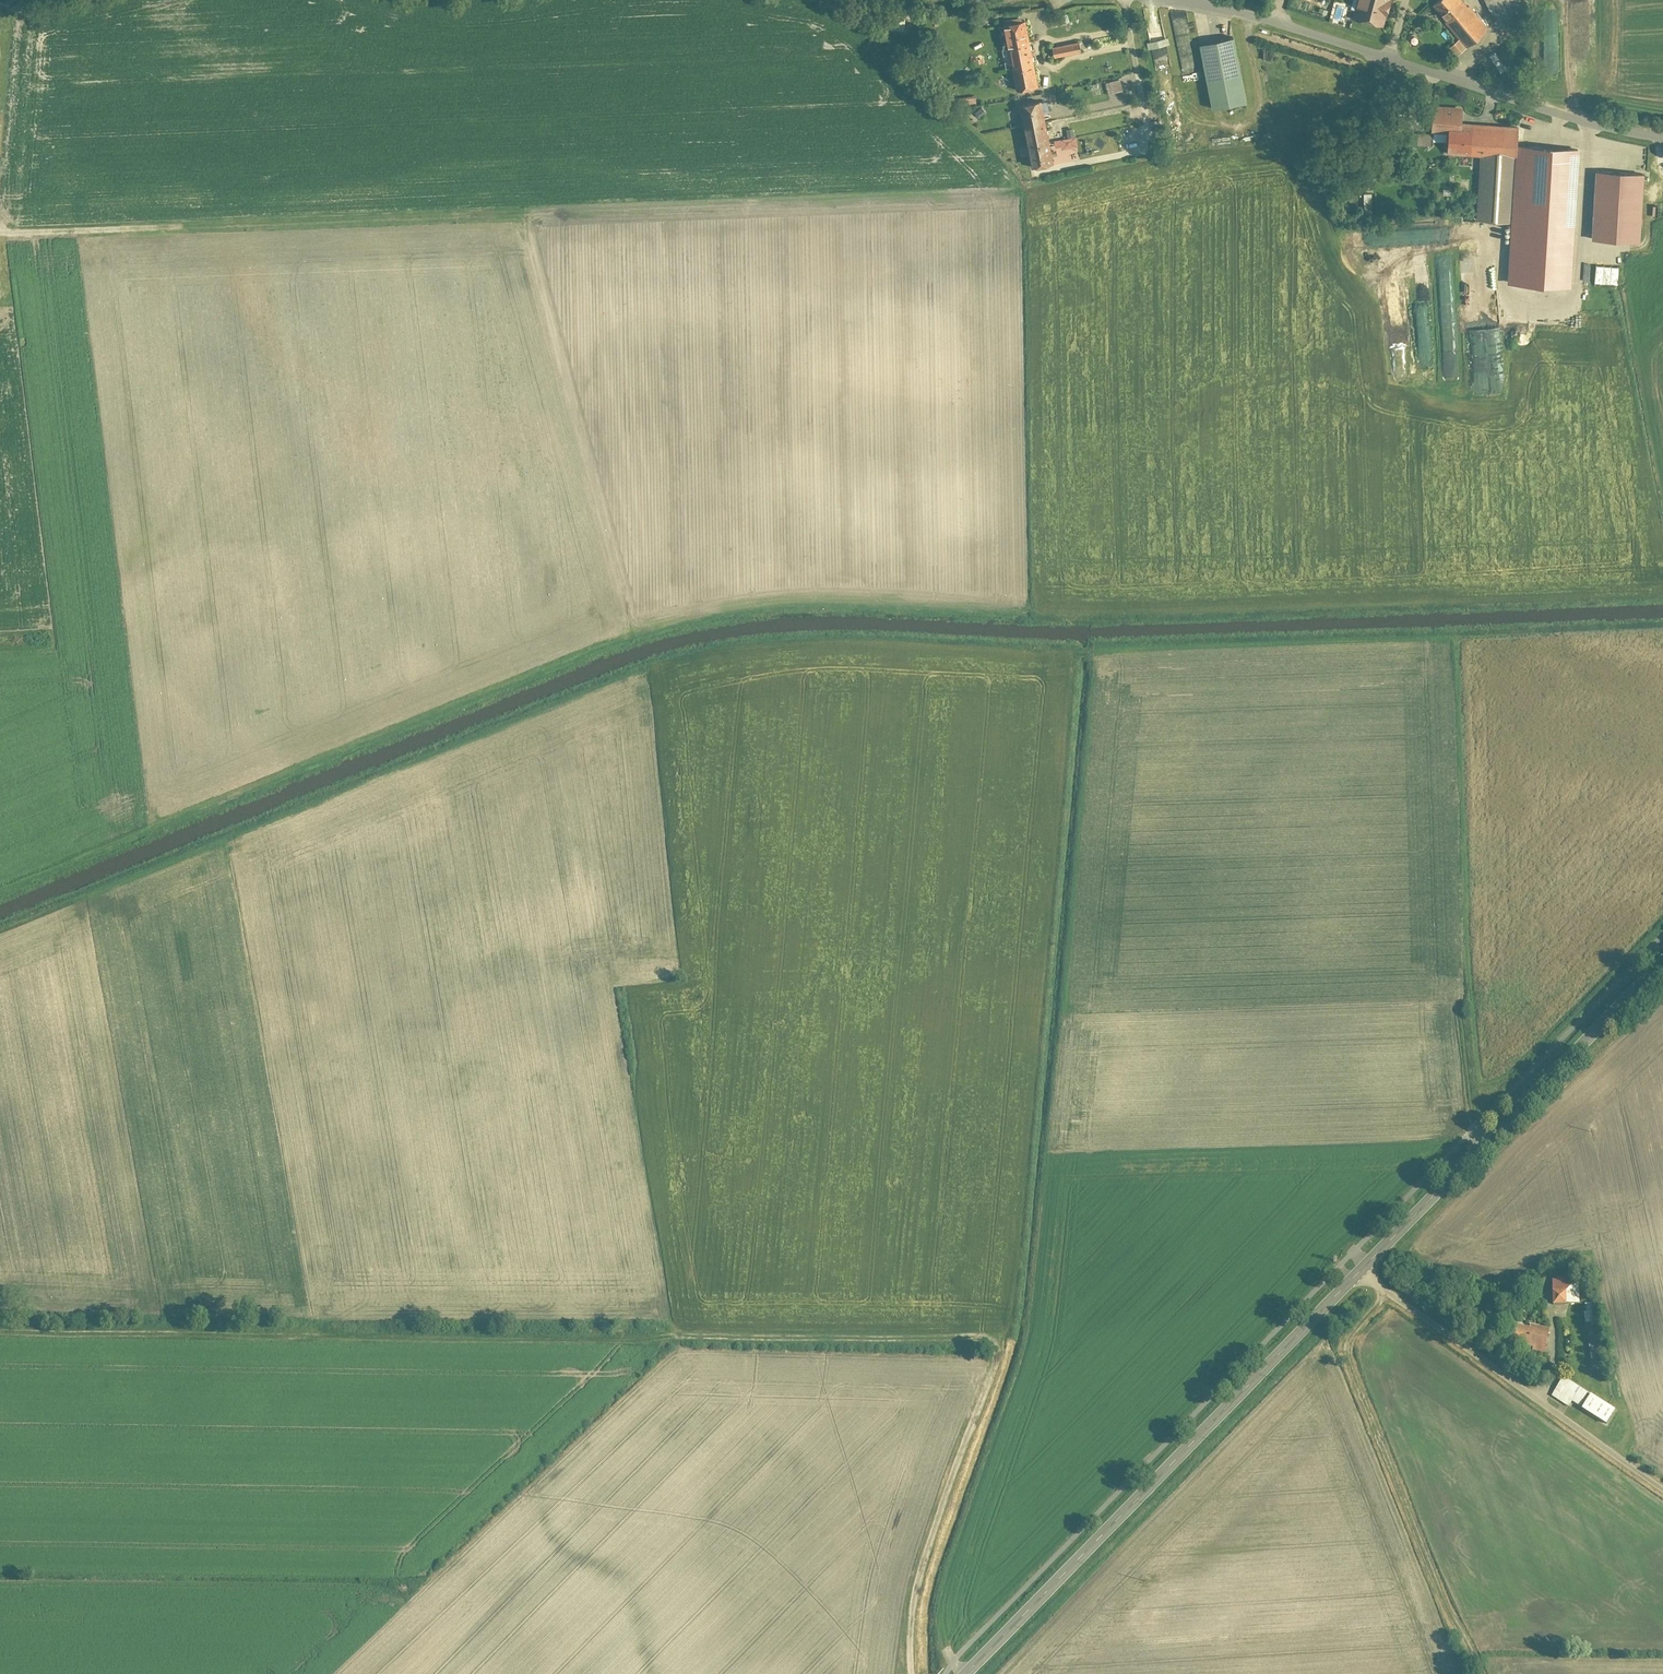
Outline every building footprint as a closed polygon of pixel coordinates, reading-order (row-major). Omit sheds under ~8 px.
[(1355,19),(1384,26),(1390,0),(1360,0),(1355,19)] [(1469,50),(1490,33),(1463,0),(1447,0),(1436,9),(1469,50)] [(1502,26),(1529,13),(1523,0),(1489,0),(1502,26)] [(1037,87),(1025,21),(1004,25),(1017,91),(1037,87)] [(1073,35),(1047,40),(1050,51),(1076,46),(1073,35)] [(1209,47),(1221,109),(1254,102),(1241,40),(1209,47)] [(1111,82),(1114,96),(1125,94),(1123,80),(1111,82)] [(1053,164),(1041,102),(1020,106),(1032,168),(1053,164)] [(1517,187),(1574,184),(1576,208),(1633,204),(1631,175),(1661,173),(1660,154),(1571,160),(1570,150),(1522,153),(1524,126),(1471,122),(1472,110),(1437,108),(1435,135),(1454,137),(1453,156),(1483,158),(1480,221),(1517,223),(1517,187)] [(1080,141),(1058,145),(1060,153),(1081,149),(1080,141)] [(1553,1281),(1555,1305),(1583,1303),(1581,1279),(1553,1281)] [(1587,1308),(1588,1315),(1597,1314),(1596,1306),(1587,1308)] [(1521,1322),(1515,1346),(1549,1354),(1555,1330),(1521,1322)] [(1567,1379),(1558,1395),(1612,1428),(1622,1412),(1567,1379)]
